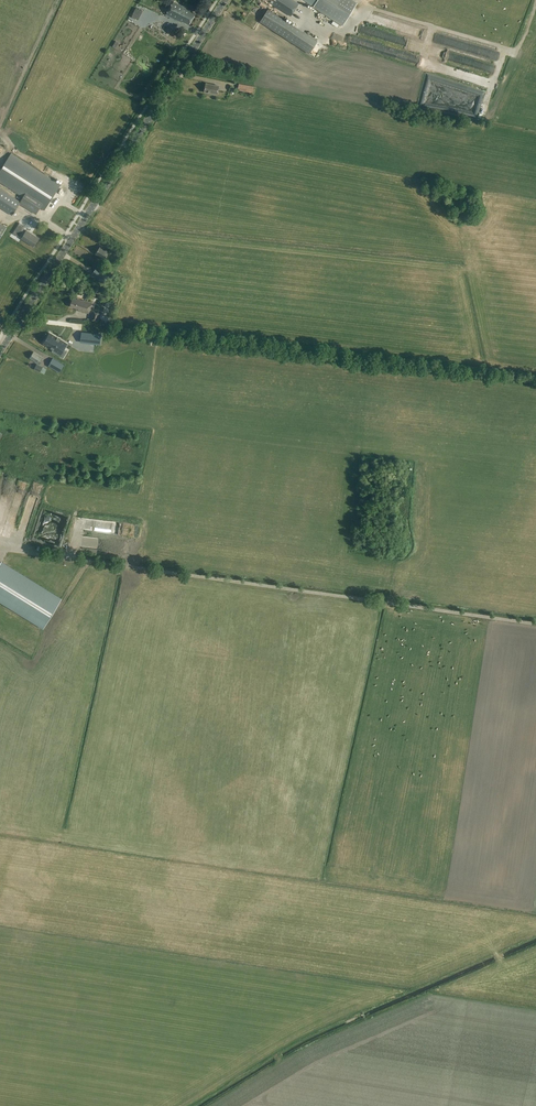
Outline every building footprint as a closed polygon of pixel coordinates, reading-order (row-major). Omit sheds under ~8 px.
[(299,4),(293,0),(267,0),(268,1),(268,2),(291,16),(299,4)] [(352,0),(303,0),(343,26),(357,3),(352,0)] [(173,2),(166,15),(180,22),(180,21),(189,25),(195,14),(192,12),(192,11),(173,2)] [(268,9),(260,22),(309,54),(317,41),(268,9)] [(370,22),(381,25),(392,29),(393,25),(381,21),(382,19),(372,16),(370,22)] [(170,39),(172,33),(160,28),(163,22),(159,20),(154,30),(163,35),(170,39)] [(317,46),(312,53),(316,55),(321,49),(317,46)] [(206,84),(204,92),(217,94),(219,86),(206,84)] [(239,84),(238,90),(253,93),(254,87),(239,84)] [(24,197),(21,202),(0,189),(0,208),(12,216),(20,204),(36,215),(40,208),(45,211),(61,185),(11,153),(0,171),(0,182),(24,197)] [(27,231),(21,239),(34,247),(39,238),(27,231)] [(104,259),(109,252),(100,247),(96,254),(104,259)] [(83,301),(77,299),(77,300),(73,298),(71,307),(79,309),(79,310),(89,313),(93,303),(83,300),(83,301)] [(98,322),(101,314),(93,311),(90,319),(98,322)] [(82,333),(81,342),(95,344),(100,344),(100,340),(101,335),(82,333)] [(48,339),(44,344),(49,347),(54,350),(53,351),(53,352),(58,355),(60,356),(64,349),(66,347),(68,344),(59,339),(51,334),(48,339)] [(39,364),(43,358),(34,352),(30,358),(39,364)] [(53,358),(48,366),(60,373),(64,365),(53,358)] [(43,628),(61,599),(1,563),(0,565),(0,601),(43,628)]
